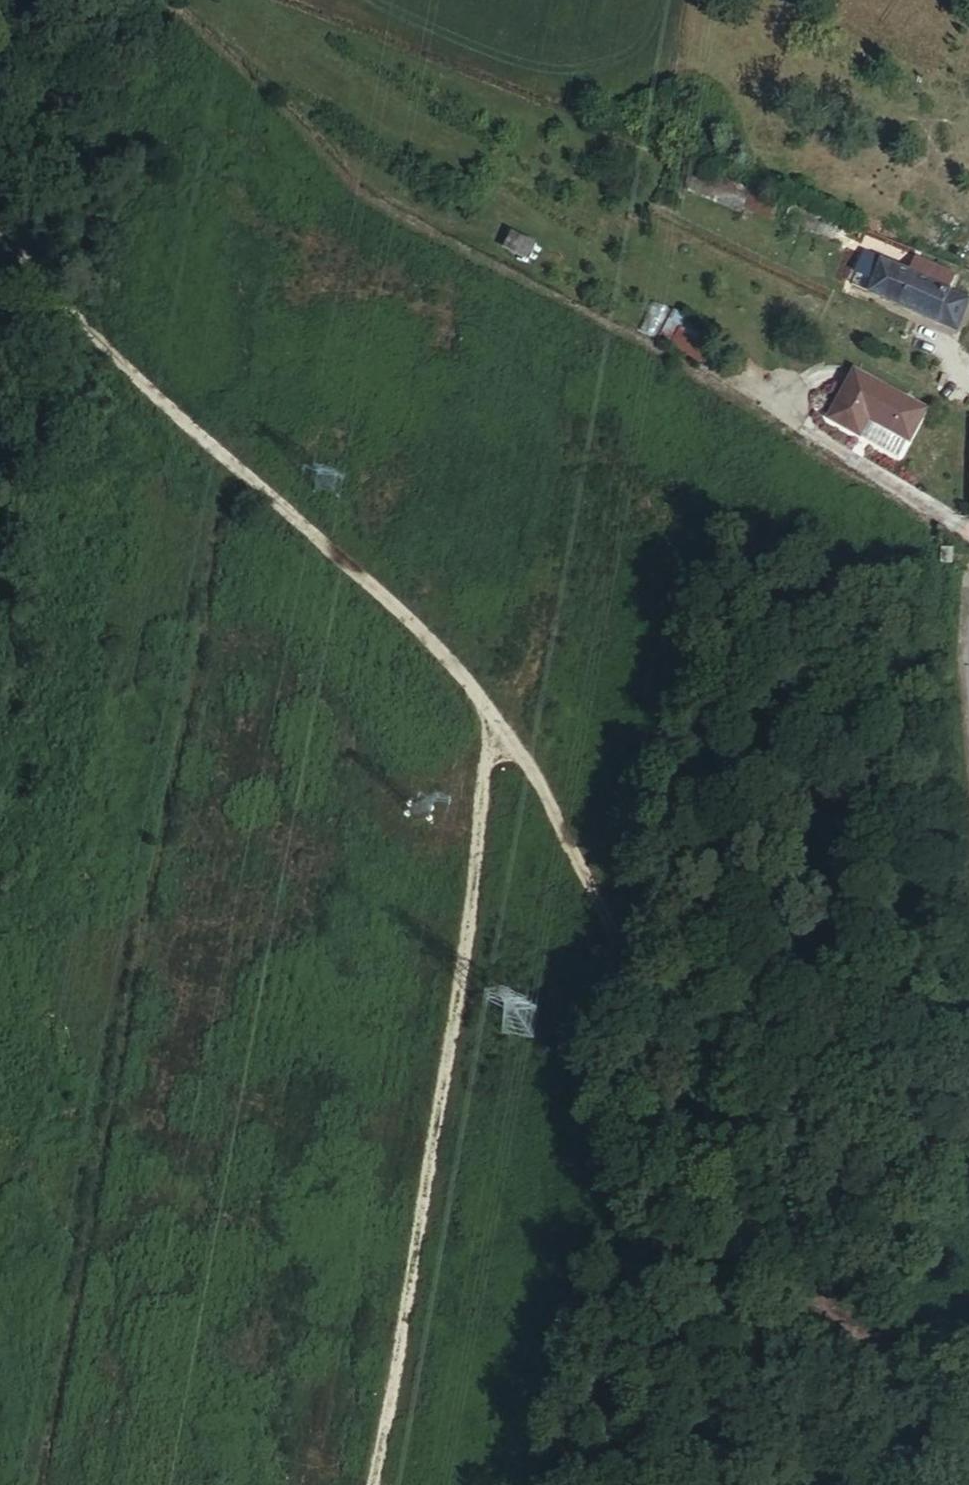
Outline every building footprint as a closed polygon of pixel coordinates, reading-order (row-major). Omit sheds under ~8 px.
[(744,212),(745,208),(751,192),(700,172),(693,191),(744,212)] [(751,192),(745,208),(773,220),(779,204),(751,192)] [(791,206),(785,217),(830,239),(836,227),(791,206)] [(514,231),(506,246),(529,258),(537,243),(514,231)] [(856,273),(874,281),(869,292),(956,329),(968,301),(968,300),(949,292),(910,274),(864,254),(856,273)] [(917,260),(910,274),(949,292),(956,276),(917,260)] [(874,281),(856,273),(852,284),(869,292),(874,281)] [(681,306),(660,336),(697,361),(717,331),(681,306)] [(869,418),(879,422),(894,390),(859,373),(835,421),(860,435),(869,418)] [(894,390),(879,422),(914,439),(930,408),(894,390)]
